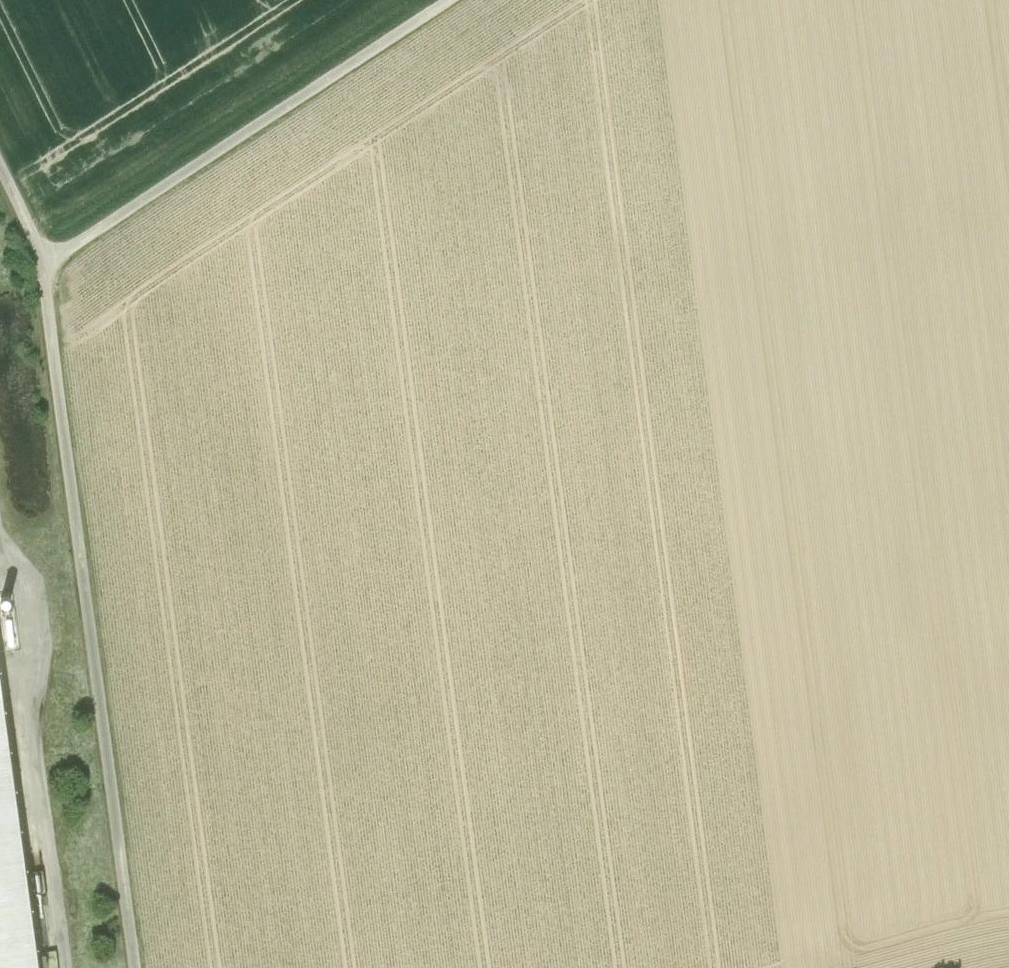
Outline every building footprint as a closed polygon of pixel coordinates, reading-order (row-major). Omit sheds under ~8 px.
[(0,670),(0,967),(40,967),(0,670)]
